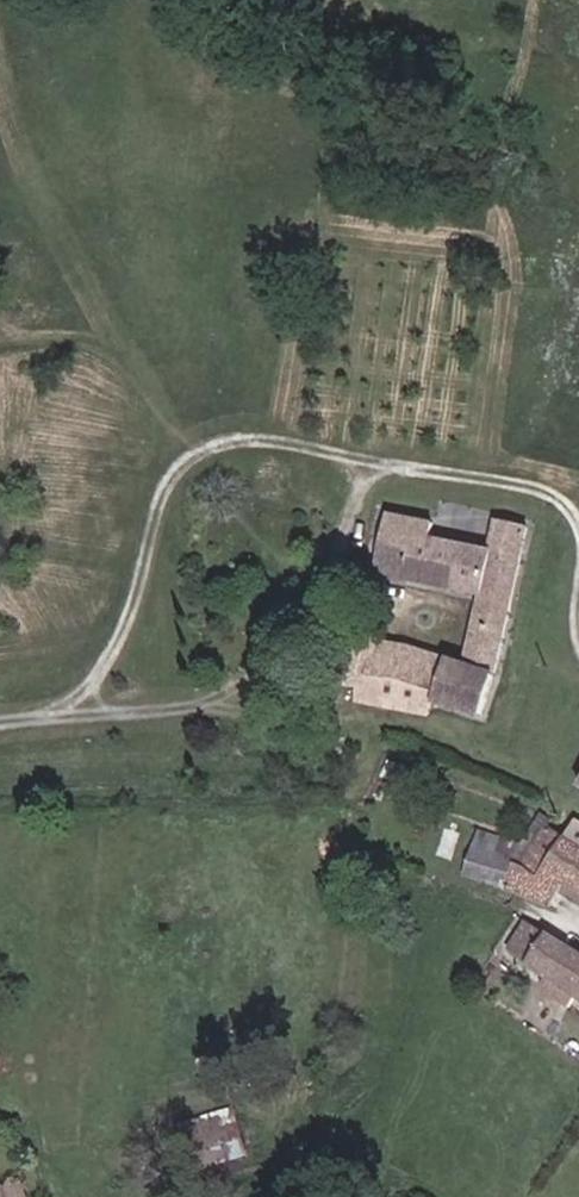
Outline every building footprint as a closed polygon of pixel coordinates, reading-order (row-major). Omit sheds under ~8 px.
[(433,526),(386,516),(377,573),(479,595),(465,663),(448,657),(447,659),(407,645),(381,641),(357,635),(347,675),(346,689),(361,690),(362,679),(394,681),(436,692),(434,700),(480,716),(528,527),(496,522),(488,553),(431,541),(433,526)] [(540,816),(523,839),(511,833),(511,834),(502,830),(499,839),(477,833),(464,874),(507,886),(507,890),(541,906),(552,889),(559,892),(560,891),(564,883),(578,892),(578,846),(563,836),(549,826),(552,820),(540,816)] [(563,836),(578,846),(578,823),(574,820),(563,836)] [(446,828),(432,823),(429,833),(443,838),(446,828)] [(578,902),(578,892),(564,883),(560,891),(578,902)] [(552,889),(541,906),(548,909),(559,892),(552,889)] [(525,921),(506,951),(578,999),(578,954),(525,921)] [(4,1189),(7,1196),(28,1196),(23,1182),(4,1189)]
